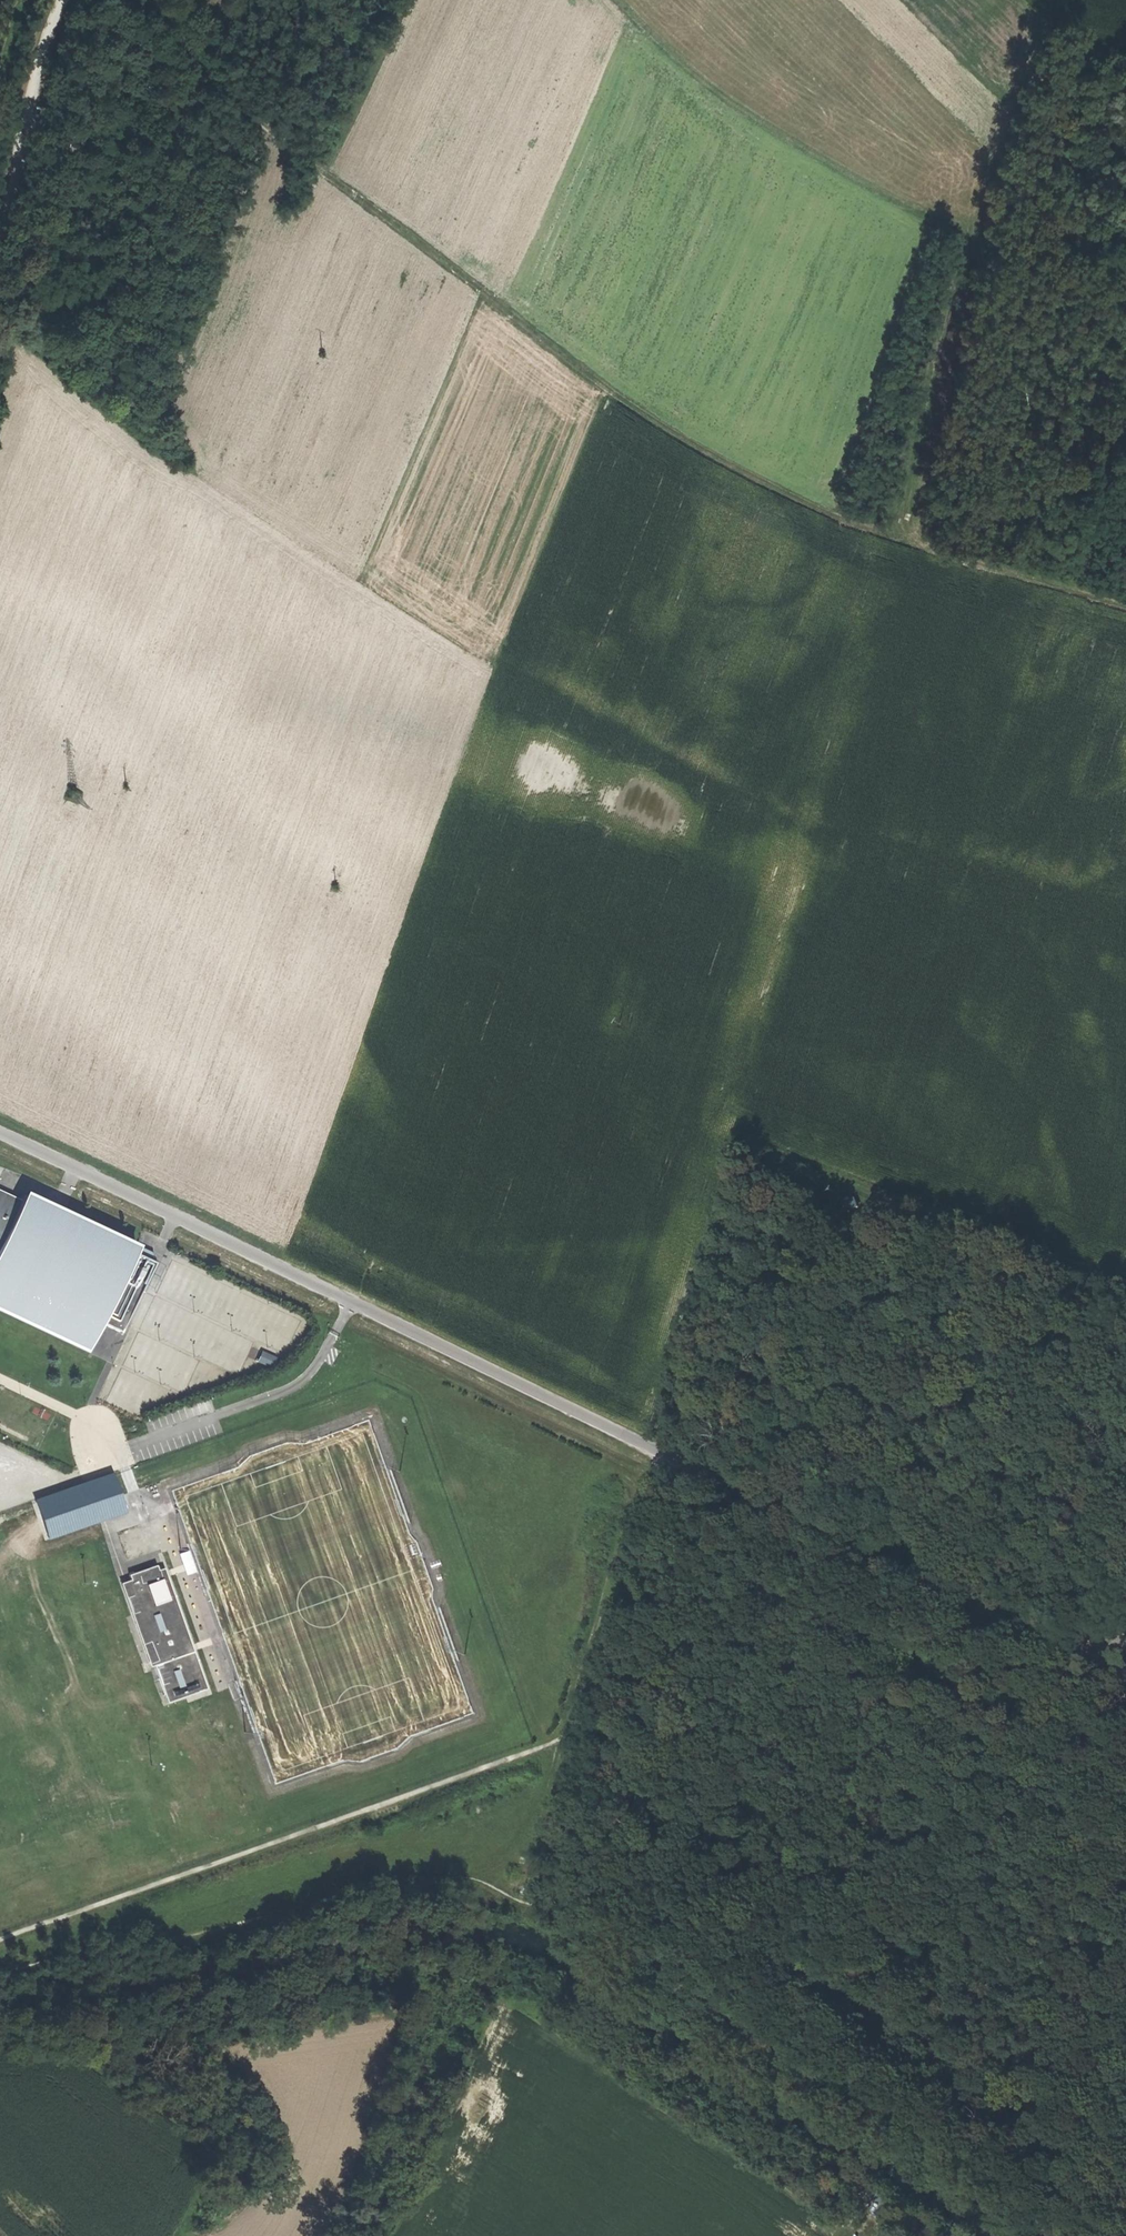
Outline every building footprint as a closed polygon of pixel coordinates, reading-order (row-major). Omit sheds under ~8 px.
[(0,1176),(0,1311),(91,1354),(143,1243),(0,1176)] [(156,1291),(166,1268),(151,1262),(141,1285),(156,1291)] [(163,1563),(117,1580),(165,1713),(212,1697),(163,1563)]
